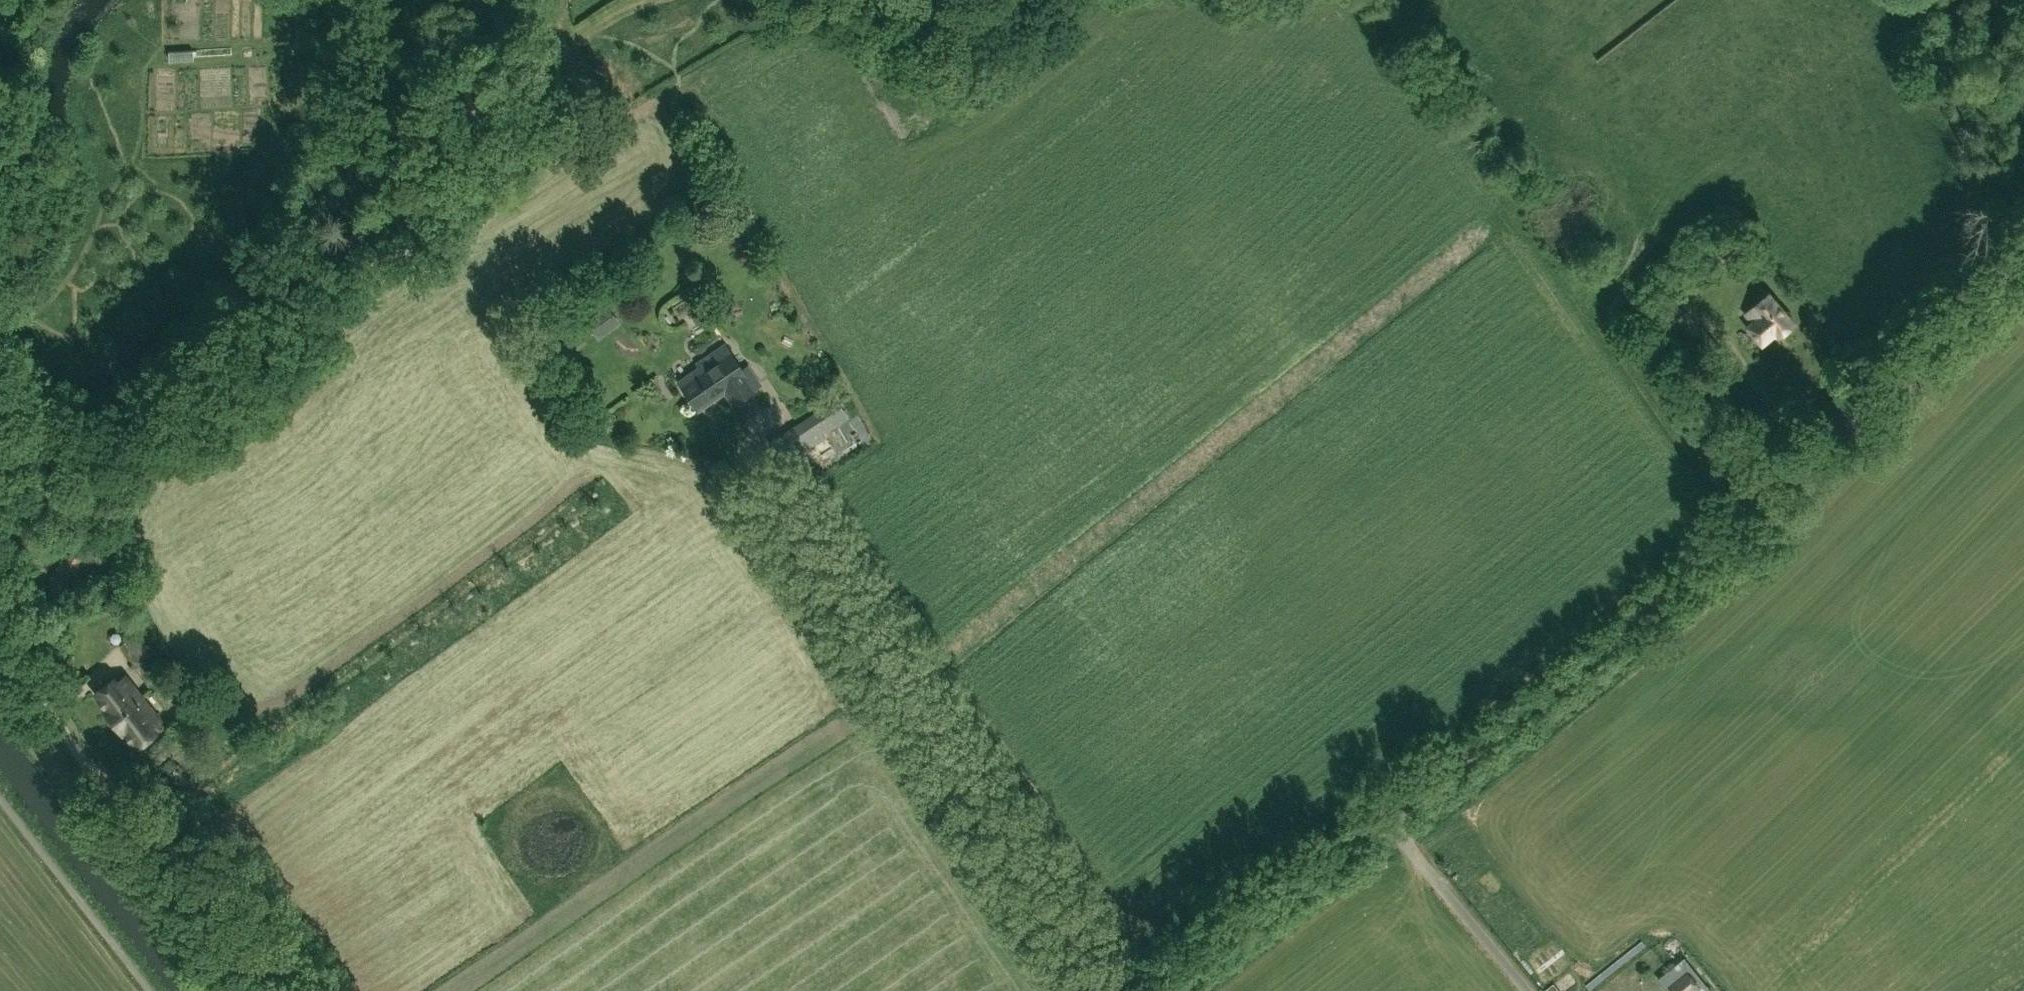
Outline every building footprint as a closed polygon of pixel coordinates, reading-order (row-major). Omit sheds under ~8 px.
[(173,56),(174,73),(199,72),(199,55),(173,56)] [(1793,322),(1770,295),(1747,315),(1755,323),(1750,327),(1763,342),(1778,329),(1781,332),(1793,322)] [(605,310),(585,325),(593,334),(612,320),(605,310)] [(740,370),(723,344),(699,360),(703,367),(679,383),(696,410),(729,388),(737,399),(754,386),(748,377),(742,381),(736,373),(740,370)] [(848,417),(837,400),(797,425),(811,447),(826,437),(823,433),(848,417)] [(117,645),(149,689),(162,680),(145,656),(149,653),(134,632),(117,645)] [(112,718),(140,696),(125,676),(116,683),(113,679),(96,693),(108,708),(105,710),(112,718)] [(159,720),(155,715),(178,698),(164,678),(162,680),(149,689),(140,696),(112,718),(122,731),(124,729),(136,744),(153,730),(150,726),(159,720)] [(1669,986),(1673,990),(1690,990),(1698,984),(1687,971),(1669,986)]
